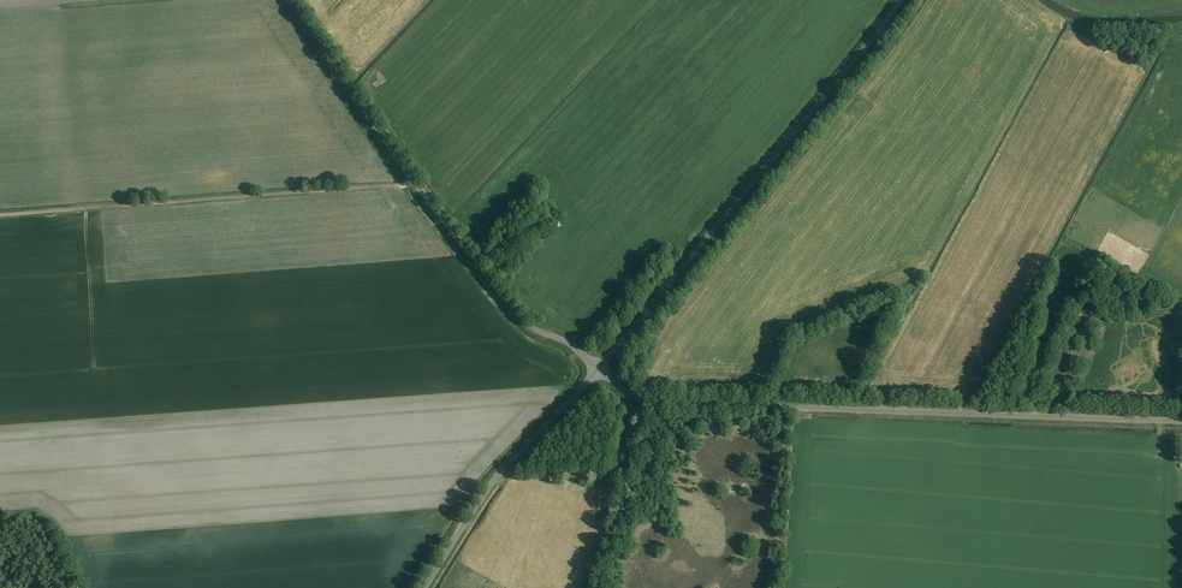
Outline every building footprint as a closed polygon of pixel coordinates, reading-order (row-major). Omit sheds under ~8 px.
[(1111,292),(1120,278),(1117,275),(1119,272),(1116,269),(1113,273),(1116,274),(1106,288),(1111,292)]
